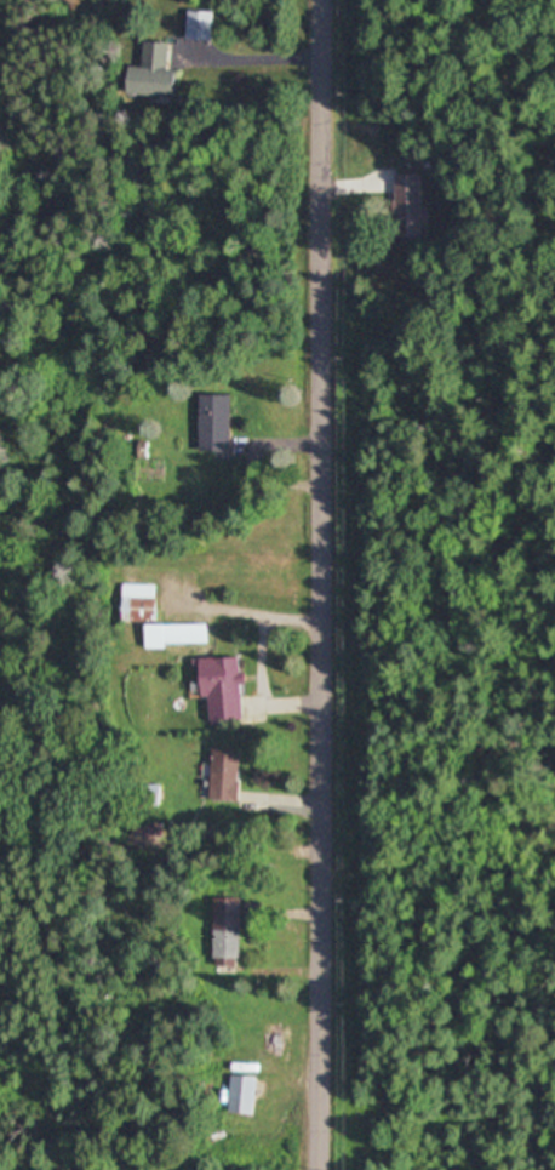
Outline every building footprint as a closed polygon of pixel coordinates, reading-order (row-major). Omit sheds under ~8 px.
[(184,40),(210,42),(212,13),(186,11),(184,40)] [(167,43),(142,42),(141,67),(127,67),(126,93),(173,95),(174,71),(166,70),(167,43)] [(394,174),(394,236),(421,237),(421,221),(428,221),(428,208),(420,208),(421,175),(394,174)] [(229,393),(198,393),(198,449),(229,449),(229,393)] [(155,584),(120,584),(121,622),(143,622),(143,646),(206,645),(206,623),(155,623),(155,584)] [(238,657),(197,658),(198,720),(239,719),(238,657)] [(237,749),(209,749),(209,800),(237,800),(237,749)] [(239,963),(239,901),(213,901),(213,963),(239,963)] [(253,1115),(257,1077),(229,1074),(225,1112),(253,1115)]
